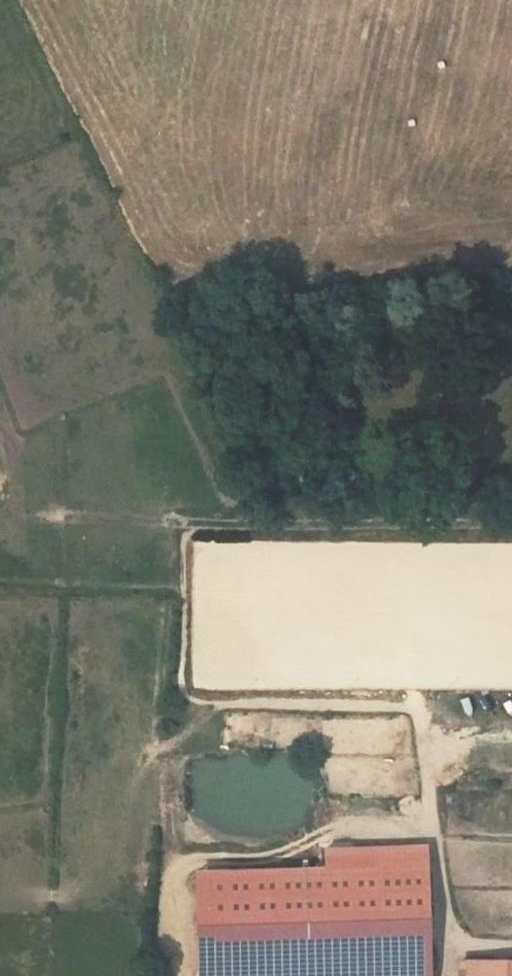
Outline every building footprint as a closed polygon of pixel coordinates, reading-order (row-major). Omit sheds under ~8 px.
[(421,849),(323,851),(323,865),(192,869),(195,975),(424,975),(421,849)] [(500,966),(499,975),(511,975),(511,961),(509,961),(509,966),(500,966)] [(500,966),(460,965),(459,975),(499,975),(500,966)]
